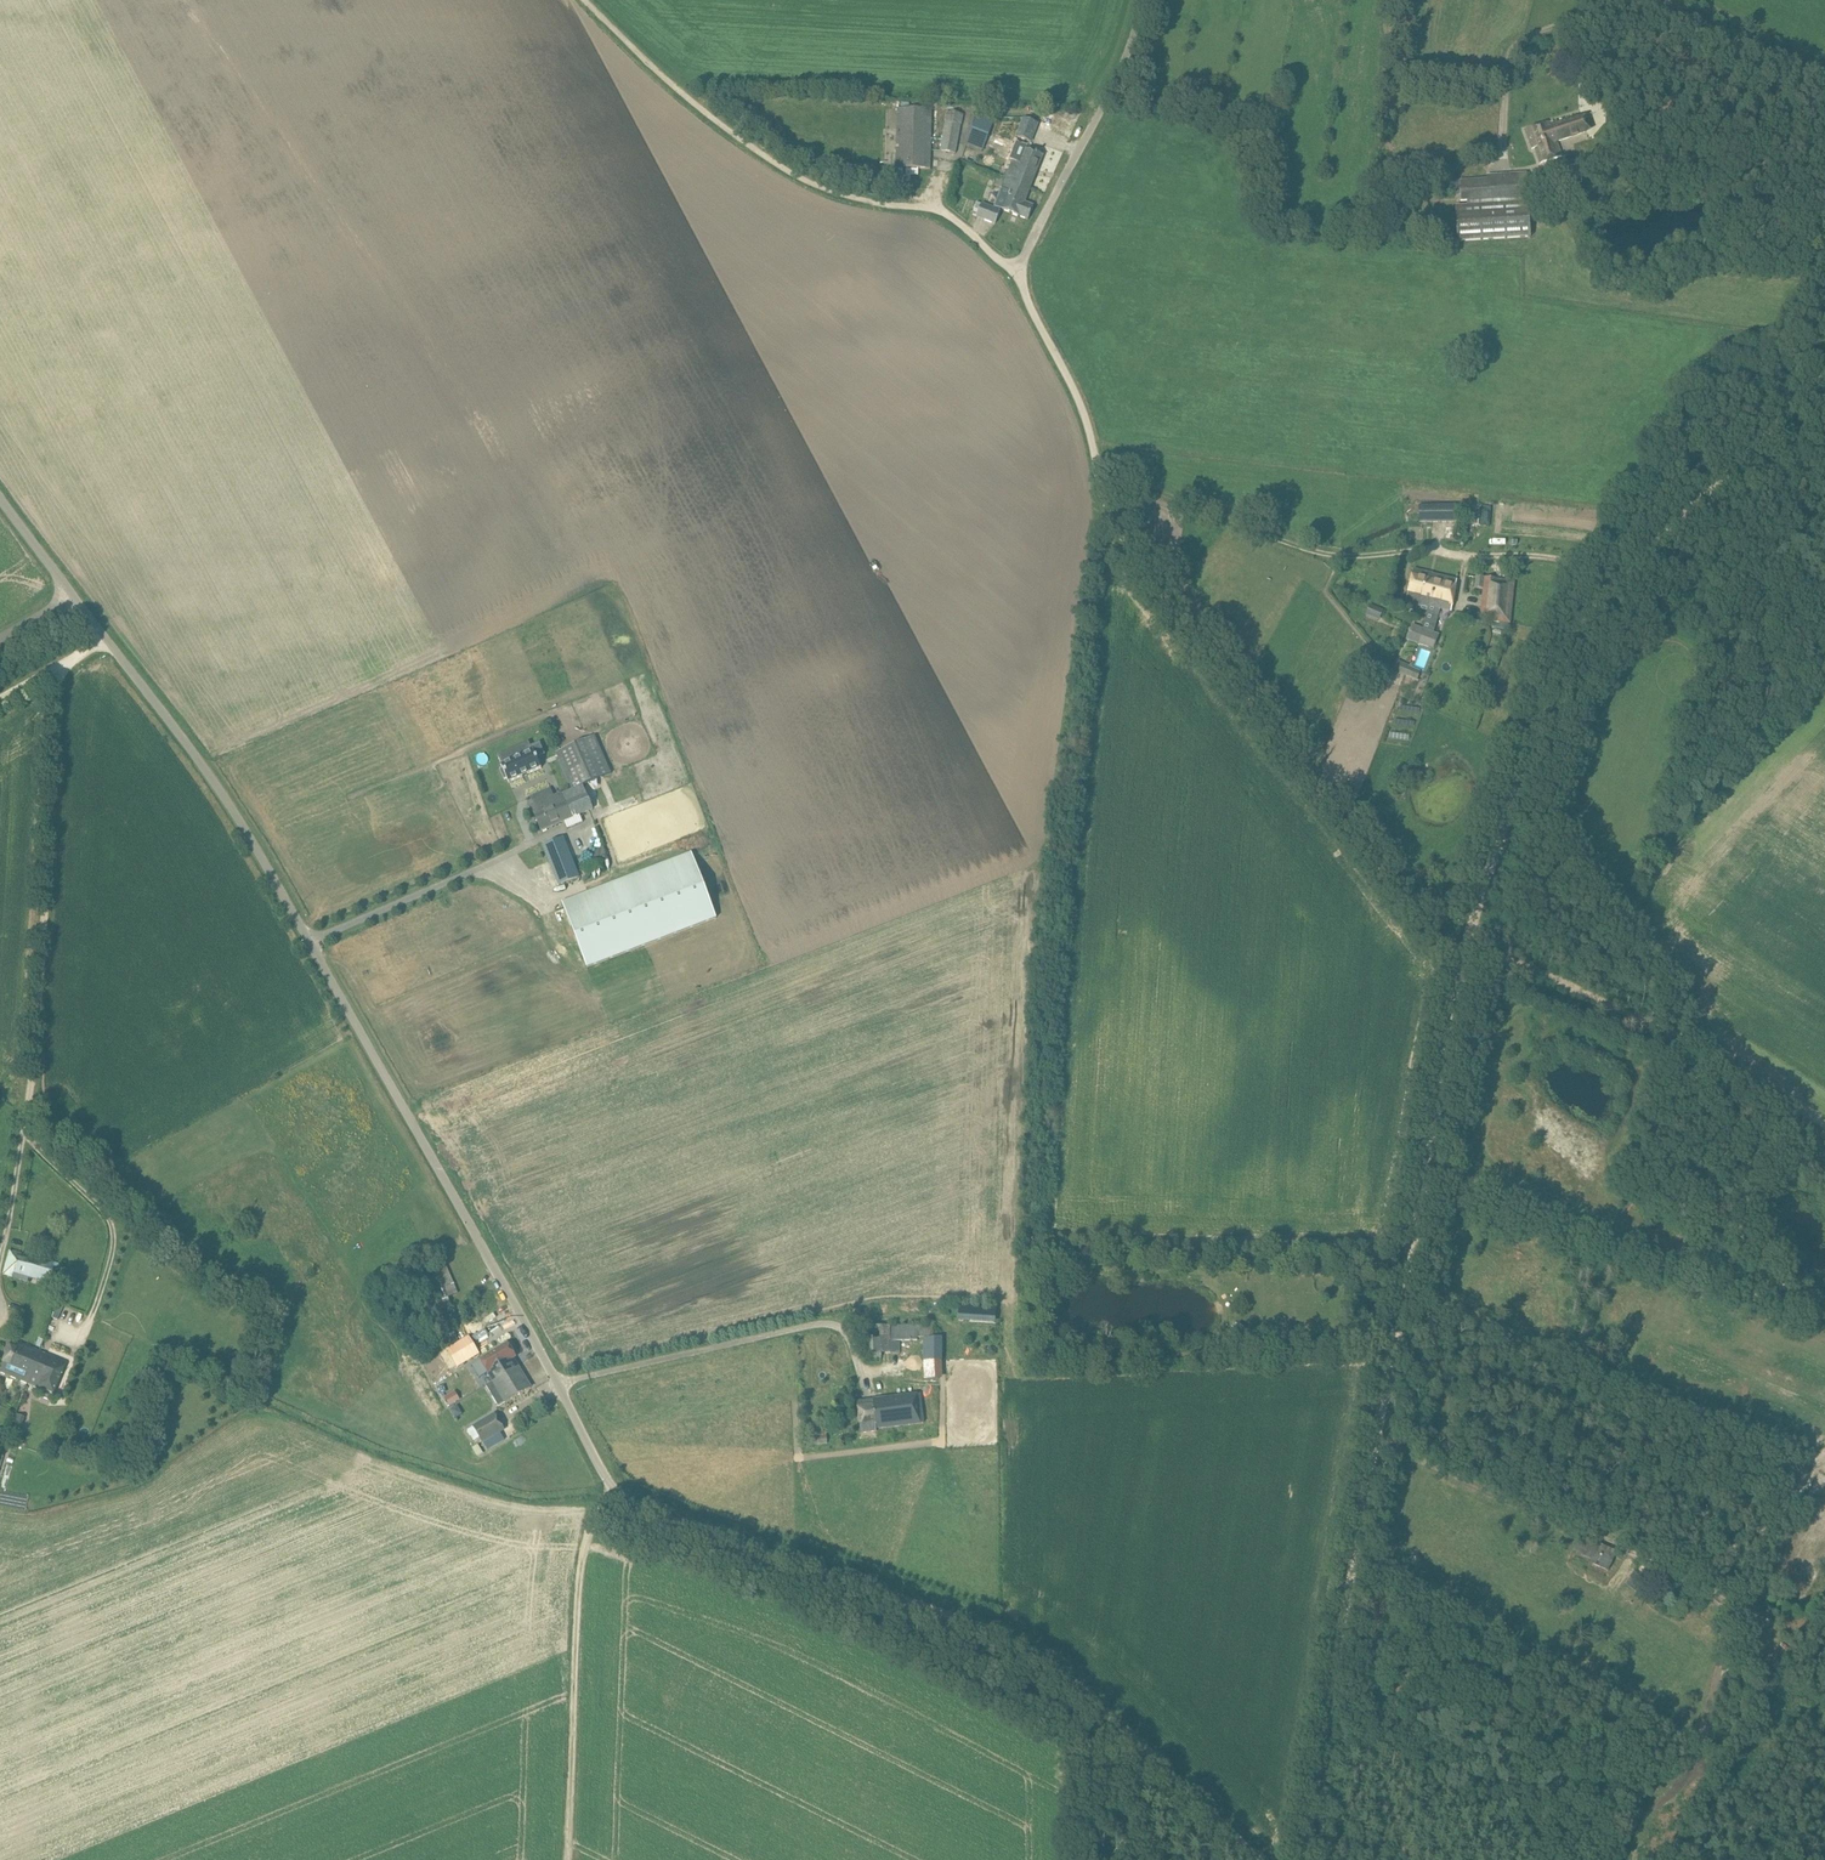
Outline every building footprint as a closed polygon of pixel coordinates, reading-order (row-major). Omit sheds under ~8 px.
[(898,109),(897,139),(896,168),(930,169),(932,110),(898,109)] [(948,112),(946,122),(941,151),(955,153),(962,114),(948,112)] [(995,121),(978,114),(967,142),(985,149),(995,121)] [(1585,133),(1584,129),(1580,117),(1551,127),(1549,122),(1525,130),(1532,149),(1535,148),(1540,164),(1562,157),(1557,142),(1585,133)] [(1038,126),(1025,120),(1018,137),(1031,143),(1038,126)] [(1026,150),(1020,147),(1014,161),(1013,161),(1006,179),(1030,189),(1043,155),(1026,149),(1026,150)] [(1580,166),(1569,167),(1571,185),(1572,185),(1573,194),(1583,192),(1580,166)] [(1487,179),(1459,181),(1460,202),(1467,201),(1468,206),(1456,207),(1458,242),(1529,238),(1526,174),(1487,177),(1487,179)] [(1030,189),(1006,179),(1002,188),(1010,191),(1003,210),(1028,220),(1034,206),(1025,203),(1030,189)] [(1000,211),(982,204),(977,217),(995,224),(1000,211)] [(1459,505),(1459,506),(1419,506),(1419,521),(1457,521),(1457,515),(1465,515),(1466,505),(1459,505)] [(1456,581),(1414,569),(1406,602),(1429,608),(1423,629),(1414,626),(1408,640),(1434,649),(1439,636),(1434,634),(1441,609),(1451,612),(1456,581)] [(1494,580),(1485,578),(1484,591),(1481,617),(1511,624),(1515,582),(1495,579),(1494,580)] [(1379,619),(1382,611),(1370,606),(1367,614),(1379,619)] [(1417,681),(1421,672),(1398,662),(1395,671),(1417,681)] [(615,773),(598,735),(557,753),(573,790),(554,799),(550,789),(531,797),(534,805),(531,806),(541,831),(593,808),(583,788),(615,773)] [(503,775),(505,779),(540,765),(536,755),(544,752),(539,738),(529,742),(531,747),(497,760),(499,765),(496,766),(500,776),(503,775)] [(563,838),(555,841),(544,845),(559,886),(579,878),(563,838)] [(599,860),(608,857),(604,847),(595,850),(599,860)] [(717,918),(692,853),(562,903),(587,967),(717,918)] [(3,1275),(56,1290),(63,1266),(10,1250),(3,1275)] [(446,1267),(435,1272),(446,1299),(458,1294),(446,1267)] [(960,1321),(997,1322),(998,1306),(960,1305),(960,1321)] [(445,1310),(433,1315),(447,1346),(458,1341),(445,1310)] [(1245,1330),(1238,1324),(1225,1339),(1232,1345),(1245,1330)] [(458,1332),(461,1339),(477,1332),(474,1325),(458,1332)] [(933,1325),(875,1327),(863,1327),(864,1359),(882,1358),(882,1354),(900,1354),(900,1341),(918,1341),(918,1338),(934,1338),(933,1325)] [(469,1338),(448,1351),(458,1366),(478,1353),(469,1338)] [(1291,1339),(1274,1339),(1274,1354),(1291,1354),(1291,1339)] [(28,1384),(41,1352),(12,1340),(0,1369),(0,1373),(28,1384)] [(498,1346),(480,1357),(494,1381),(494,1382),(519,1367),(511,1353),(515,1350),(509,1340),(498,1346)] [(993,1346),(988,1349),(988,1354),(993,1357),(997,1354),(997,1350),(993,1346)] [(66,1363),(41,1352),(28,1384),(53,1394),(66,1363)] [(924,1359),(925,1379),(944,1379),(944,1359),(924,1359)] [(494,1382),(487,1386),(490,1392),(498,1388),(506,1403),(531,1388),(519,1367),(494,1382)] [(452,1393),(445,1398),(450,1406),(457,1402),(452,1393)] [(920,1394),(871,1400),(857,1402),(861,1434),(877,1432),(876,1429),(924,1423),(920,1394)] [(495,1413),(472,1427),(479,1437),(483,1444),(483,1443),(488,1451),(505,1441),(501,1433),(505,1430),(495,1413)] [(12,1414),(7,1430),(17,1433),(22,1417),(12,1414)] [(828,1443),(826,1431),(810,1433),(811,1445),(828,1443)] [(626,1543),(633,1545),(635,1539),(628,1536),(626,1543)] [(1608,1571),(1617,1552),(1581,1536),(1573,1552),(1592,1560),(1590,1563),(1608,1571)] [(1635,1573),(1626,1585),(1639,1594),(1647,1582),(1635,1573)]
